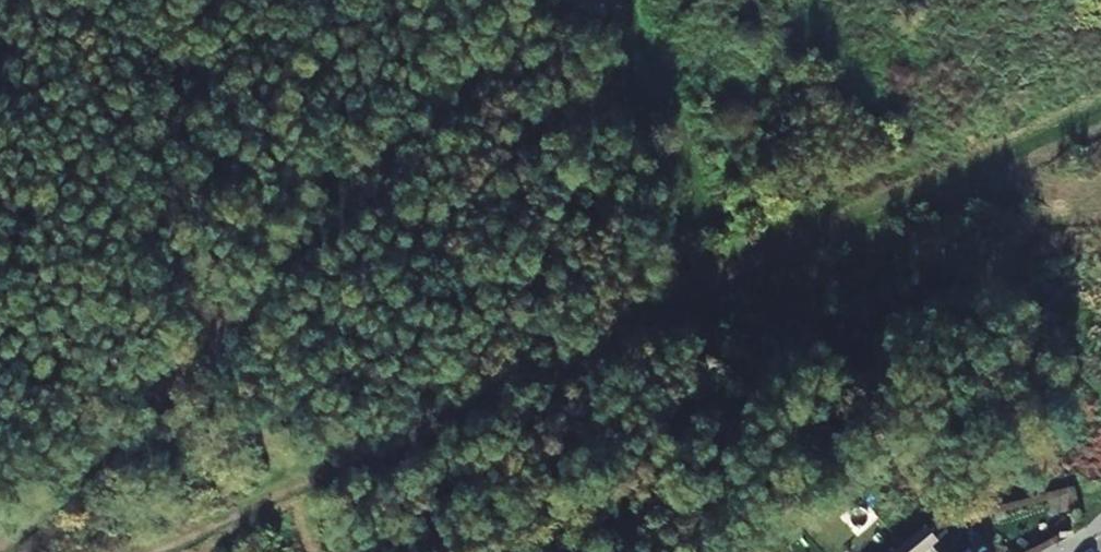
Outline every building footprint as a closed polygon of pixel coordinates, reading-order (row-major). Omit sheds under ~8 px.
[(899,543),(907,551),(920,551),(934,540),(921,525),(899,543)] [(899,543),(889,551),(907,551),(899,543)]
